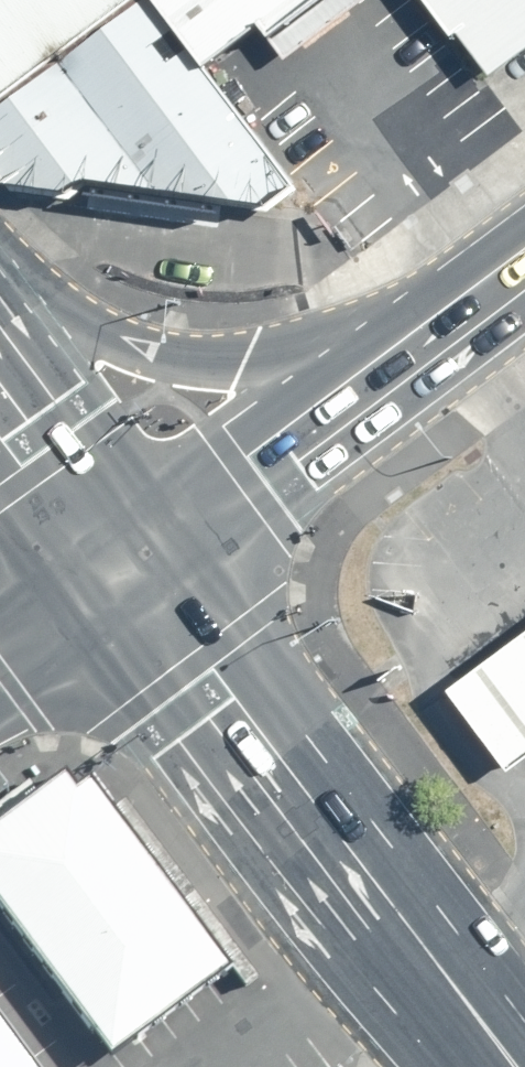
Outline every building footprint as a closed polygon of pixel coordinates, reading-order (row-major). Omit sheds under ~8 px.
[(130,0),(0,0),(0,175),(231,198),(259,171),(174,58),(130,0)] [(174,58),(252,0),(130,0),(174,58)] [(446,57),(523,0),(403,0),(446,57)] [(457,691),(516,769),(524,761),(524,639),(457,691)] [(70,1035),(185,951),(50,768),(27,762),(0,781),(0,941),(70,1035)] [(0,1055),(0,1066),(9,1066),(0,1055)]
